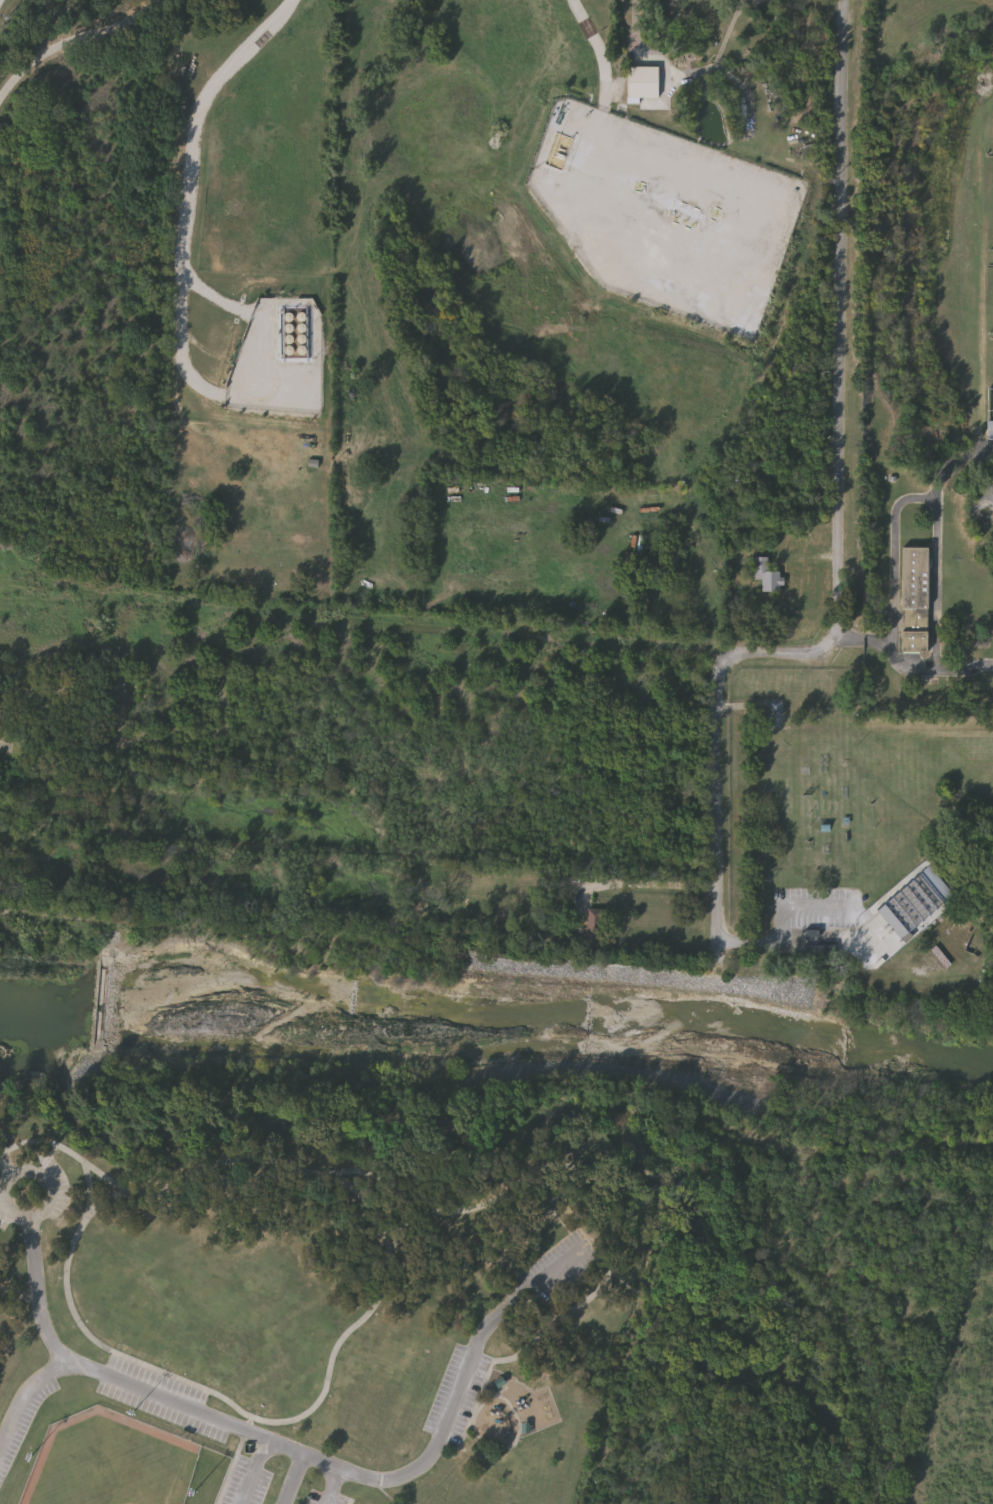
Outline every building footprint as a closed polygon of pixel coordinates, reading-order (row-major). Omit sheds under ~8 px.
[(901,654),(902,549),(929,549),(928,654),(901,654)] [(781,572),(782,593),(762,593),(762,581),(754,581),(754,559),(767,558),(768,573),(781,572)] [(876,911),(931,868),(955,898),(900,941),(876,911)] [(587,949),(587,910),(608,910),(608,949),(587,949)]
